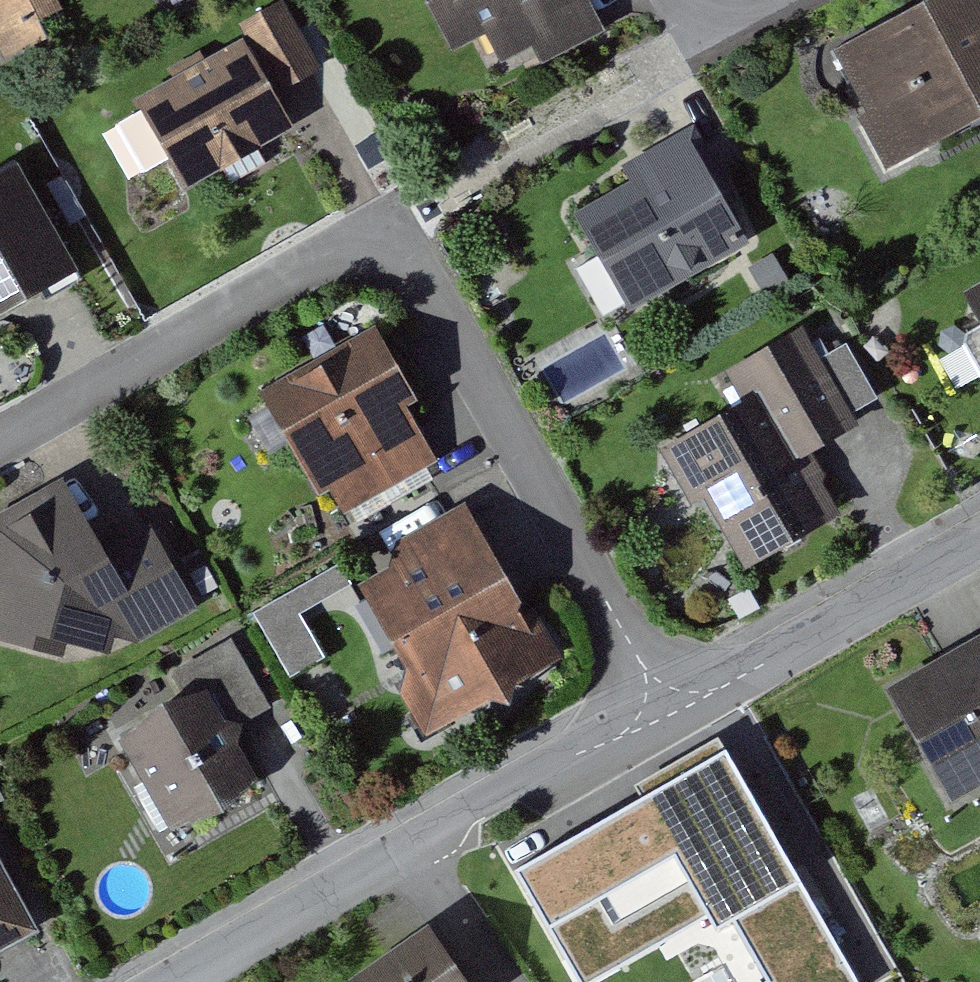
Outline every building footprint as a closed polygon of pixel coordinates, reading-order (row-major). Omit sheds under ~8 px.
[(576,0),(454,0),(481,55),(579,7),(576,0)] [(853,45),(910,152),(979,116),(979,0),(938,0),(853,45)] [(257,54),(154,105),(195,188),(299,137),(257,54)] [(706,149),(588,210),(640,312),(758,251),(706,149)] [(0,191),(0,324),(85,282),(33,175),(0,191)] [(808,334),(729,378),(746,409),(692,439),(764,568),(834,529),(798,466),(862,430),(808,334)] [(433,468),(369,339),(282,382),(345,511),(433,468)] [(0,531),(0,583),(38,655),(151,595),(92,483),(0,531)] [(546,662),(475,518),(368,570),(439,714),(546,662)] [(341,561),(258,610),(296,675),(379,626),(341,561)] [(903,682),(963,794),(979,785),(979,641),(903,682)] [(212,685),(128,736),(191,839),(275,788),(212,685)] [(634,845),(686,939),(792,880),(740,786),(634,845)] [(37,934),(0,860),(0,952),(37,934)] [(352,970),(359,981),(481,981),(441,916),(352,970)]
